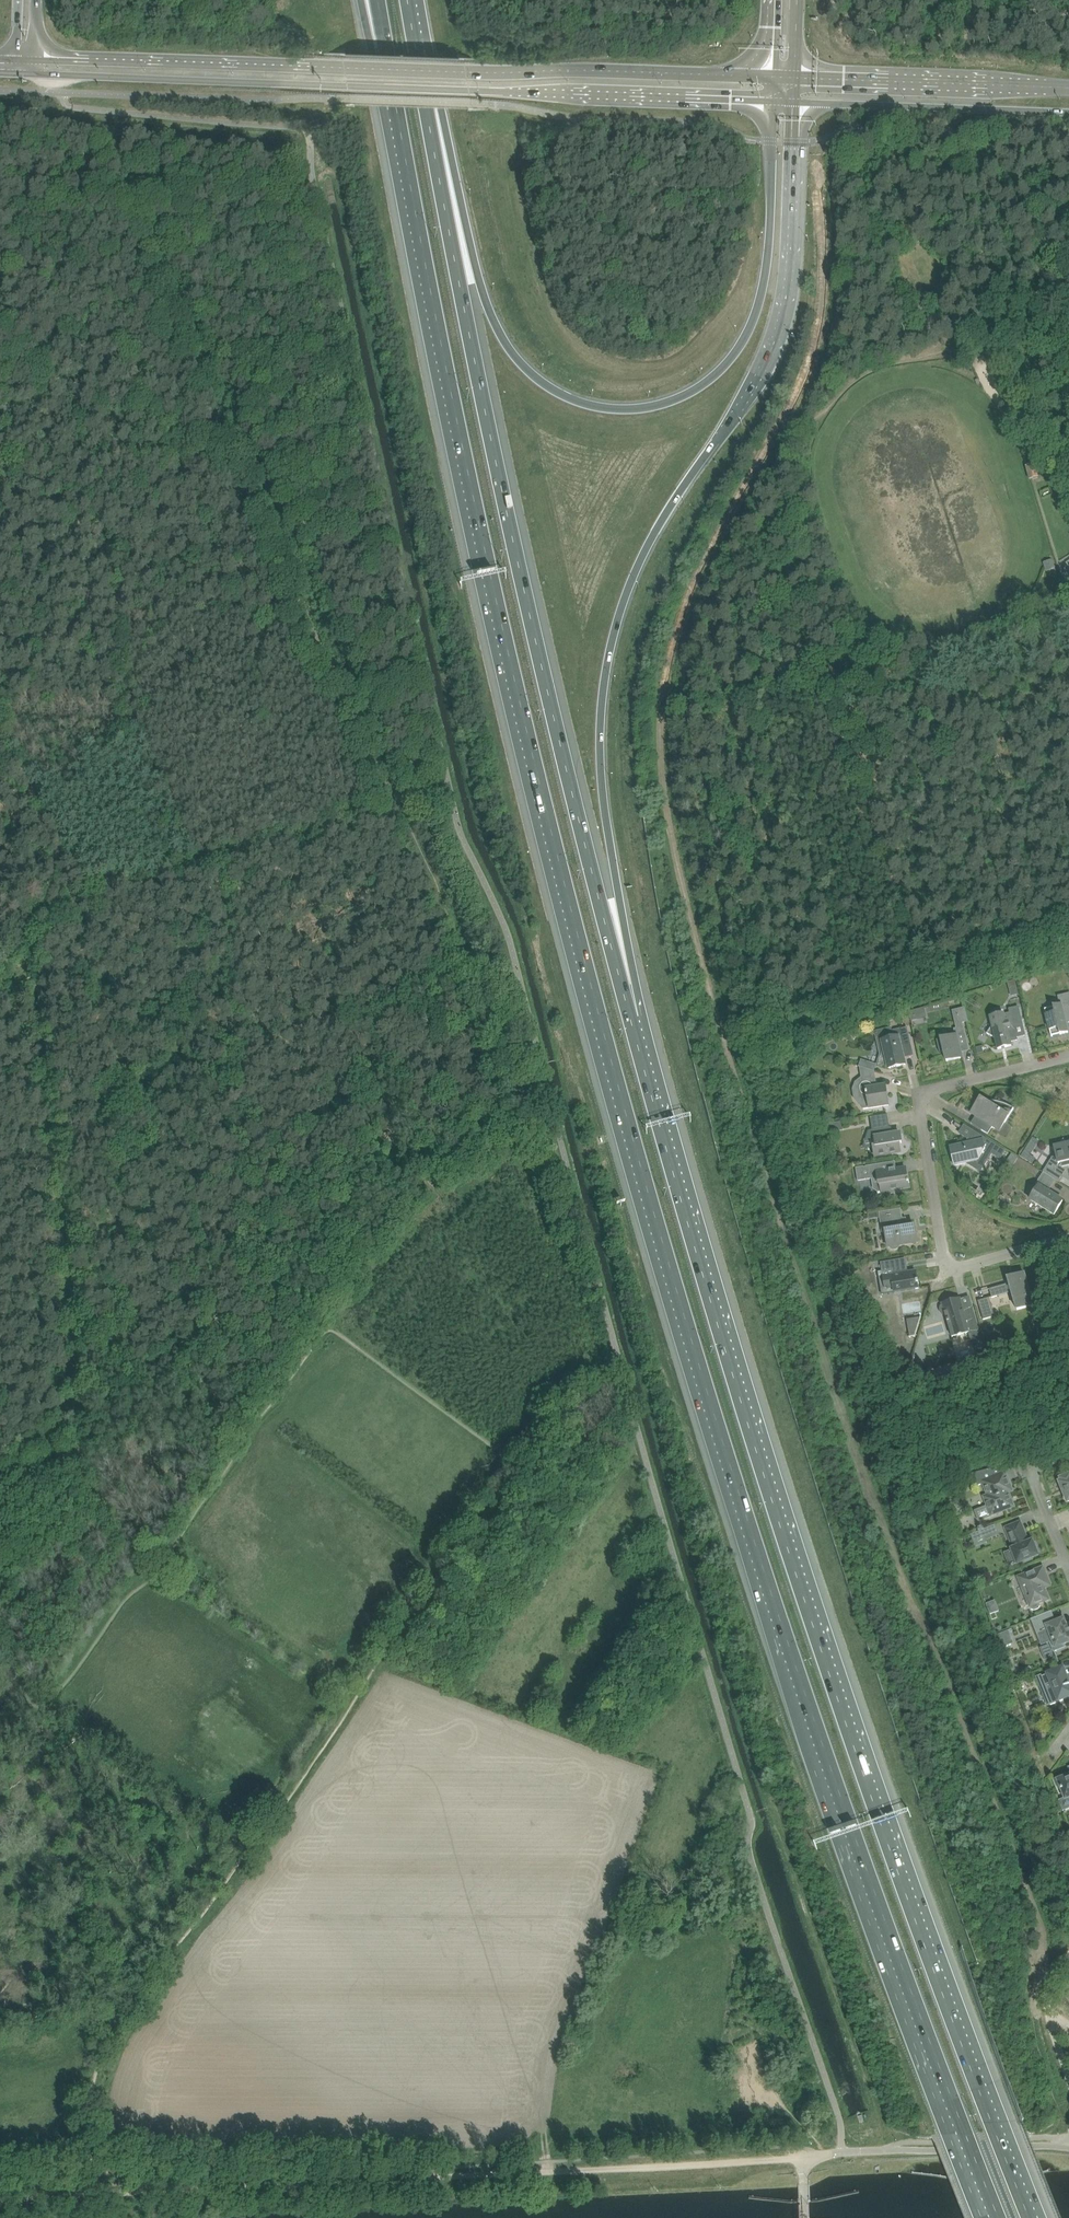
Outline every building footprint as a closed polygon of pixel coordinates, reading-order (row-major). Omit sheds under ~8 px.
[(1030,480),(1038,477),(1036,470),(1039,469),(1037,464),(1026,467),(1030,480)] [(1052,561),(1044,563),(1047,572),(1054,570),(1052,561)] [(1046,1015),(1050,1030),(1058,1028),(1060,1034),(1068,1032),(1066,1023),(1068,1022),(1068,993),(1063,995),(1058,996),(1060,1006),(1053,1008),(1055,1013),(1046,1015)] [(992,1025),(987,1033),(996,1039),(998,1049),(1012,1046),(1011,1041),(1018,1040),(1017,1038),(1025,1036),(1023,1026),(1018,1007),(1009,1009),(1011,1014),(1004,1015),(1004,1014),(991,1017),(992,1025)] [(965,1008),(958,1010),(959,1015),(958,1015),(958,1018),(960,1017),(961,1023),(968,1021),(965,1008)] [(938,1040),(937,1040),(940,1053),(941,1052),(944,1051),(947,1061),(962,1058),(963,1058),(961,1053),(960,1047),(966,1046),(968,1046),(963,1027),(957,1029),(955,1029),(956,1035),(941,1039),(938,1040)] [(891,1028),(874,1032),(875,1034),(882,1041),(884,1047),(880,1057),(878,1066),(888,1064),(889,1068),(901,1065),(906,1064),(905,1061),(904,1058),(902,1046),(910,1044),(907,1028),(889,1032),(891,1028)] [(1058,1028),(1050,1030),(1051,1036),(1060,1034),(1058,1028)] [(815,1042),(802,1047),(815,1051),(818,1048),(818,1045),(815,1042)] [(877,1087),(874,1072),(875,1071),(859,1066),(859,1067),(860,1067),(862,1079),(856,1083),(854,1089),(853,1089),(854,1090),(855,1098),(861,1104),(860,1105),(863,1103),(864,1108),(864,1109),(889,1105),(886,1086),(877,1087)] [(972,1113),(972,1114),(976,1116),(986,1123),(982,1130),(988,1134),(993,1127),(1000,1131),(1009,1116),(1014,1108),(1011,1106),(1008,1105),(1007,1104),(1008,1103),(1000,1099),(999,1102),(997,1101),(994,1101),(991,1100),(989,1104),(981,1099),(974,1110),(972,1113)] [(873,1130),(869,1131),(870,1139),(876,1138),(877,1146),(874,1147),(876,1156),(880,1155),(885,1154),(890,1154),(891,1153),(896,1153),(901,1152),(899,1143),(902,1143),(901,1133),(893,1135),(889,1132),(888,1128),(890,1128),(890,1127),(888,1114),(877,1116),(871,1117),(873,1130)] [(986,1123),(976,1116),(972,1124),(982,1130),(986,1123)] [(970,1139),(975,1132),(965,1126),(960,1133),(970,1139)] [(964,1144),(950,1147),(954,1165),(967,1163),(981,1171),(992,1153),(1001,1159),(1006,1151),(986,1139),(975,1132),(970,1139),(974,1142),(964,1144)] [(1044,1172),(1060,1182),(1063,1177),(1064,1175),(1068,1168),(1068,1167),(1068,1166),(1068,1143),(1065,1144),(1064,1140),(1060,1145),(1055,1147),(1058,1160),(1051,1162),(1047,1167),(1044,1172)] [(1024,1151),(1021,1156),(1033,1164),(1036,1159),(1031,1155),(1024,1151)] [(1012,1153),(1007,1161),(1013,1165),(1018,1157),(1012,1153)] [(883,1172),(882,1164),(871,1166),(857,1168),(859,1180),(878,1177),(880,1186),(881,1191),(882,1191),(882,1192),(890,1190),(891,1193),(900,1191),(900,1189),(909,1187),(906,1168),(883,1172)] [(1036,1190),(1030,1199),(1054,1214),(1063,1200),(1048,1191),(1055,1180),(1046,1174),(1044,1173),(1037,1184),(1039,1186),(1036,1190)] [(890,1211),(884,1212),(887,1231),(886,1231),(888,1246),(890,1246),(892,1248),(894,1249),(897,1249),(899,1247),(900,1245),(918,1242),(916,1231),(912,1231),(912,1227),(912,1226),(907,1227),(906,1218),(902,1219),(901,1210),(890,1211)] [(883,1271),(879,1272),(882,1289),(894,1287),(895,1292),(908,1290),(919,1288),(918,1284),(919,1284),(919,1281),(918,1281),(916,1271),(908,1273),(906,1273),(903,1259),(893,1261),(881,1263),(883,1271)] [(1034,1305),(1028,1284),(1024,1273),(1015,1276),(1016,1281),(990,1289),(992,1298),(1012,1292),(1017,1310),(1034,1305)] [(984,1320),(995,1316),(990,1297),(978,1301),(984,1320)] [(940,1308),(940,1309),(940,1310),(940,1311),(941,1312),(941,1313),(942,1314),(943,1315),(946,1314),(950,1328),(952,1337),(956,1336),(960,1335),(966,1333),(969,1332),(972,1344),(973,1344),(975,1349),(984,1347),(982,1341),(972,1307),(963,1309),(960,1299),(943,1304),(943,1305),(941,1306),(940,1307),(940,1308)] [(920,1317),(907,1319),(910,1337),(909,1337),(916,1336),(922,1317),(921,1316),(920,1317)] [(1013,1491),(1010,1483),(1005,1472),(993,1477),(990,1471),(980,1474),(973,1476),(977,1486),(984,1483),(991,1502),(987,1504),(988,1506),(975,1511),(979,1520),(992,1515),(1004,1510),(1014,1506),(1008,1492),(1013,1491)] [(1061,1478),(1062,1480),(1060,1481),(1068,1501),(1068,1475),(1061,1478)] [(950,1501),(957,1499),(954,1489),(947,1492),(950,1501)] [(1028,1542),(1020,1522),(1006,1528),(1012,1543),(1011,1543),(1013,1548),(1012,1549),(1018,1563),(1024,1560),(1025,1562),(1033,1559),(1032,1557),(1038,1555),(1037,1552),(1039,1551),(1035,1543),(1034,1543),(1033,1540),(1028,1542)] [(995,1525),(982,1530),(986,1539),(998,1534),(995,1525)] [(1033,1571),(1018,1576),(1030,1606),(1031,1608),(1031,1609),(1034,1611),(1039,1609),(1040,1605),(1040,1604),(1040,1603),(1049,1599),(1044,1588),(1050,1585),(1049,1581),(1043,1567),(1033,1571)] [(1051,1612),(1052,1611),(1042,1615),(1031,1619),(1031,1620),(1032,1619),(1039,1637),(1047,1634),(1054,1651),(1065,1646),(1064,1643),(1068,1641),(1068,1630),(1067,1626),(1064,1618),(1055,1622),(1051,1612)] [(1004,1648),(1015,1643),(1010,1630),(999,1635),(1004,1648)] [(1063,1667),(1048,1673),(1055,1691),(1050,1693),(1055,1704),(1067,1699),(1067,1697),(1068,1696),(1068,1682),(1063,1667)] [(1056,1778),(1059,1788),(1060,1788),(1061,1787),(1065,1797),(1059,1799),(1063,1811),(1068,1808),(1068,1775),(1065,1777),(1064,1775),(1056,1778)]
